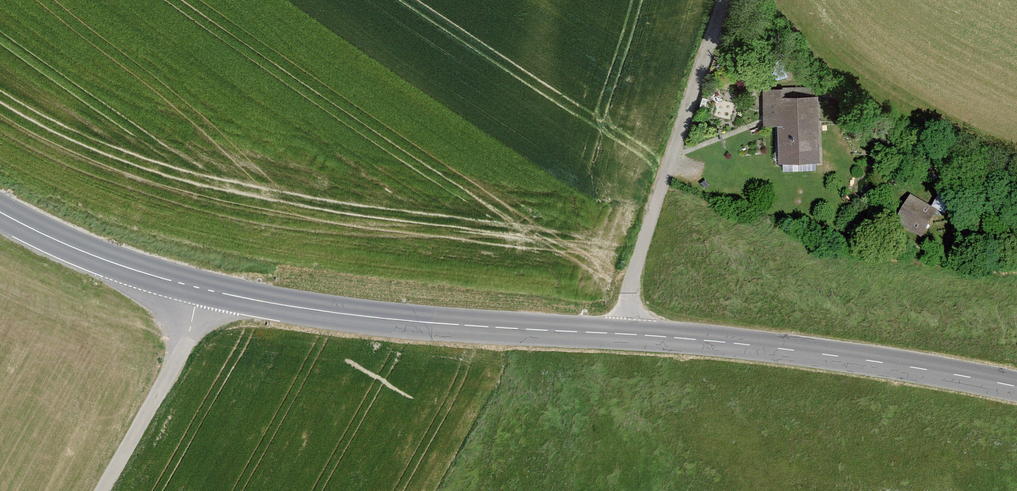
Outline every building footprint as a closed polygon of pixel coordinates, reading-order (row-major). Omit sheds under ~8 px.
[(785,84),(760,85),(761,123),(777,123),(778,155),(818,154),(816,95),(785,96),(785,84)] [(919,233),(933,222),(922,207),(908,217),(919,233)]
